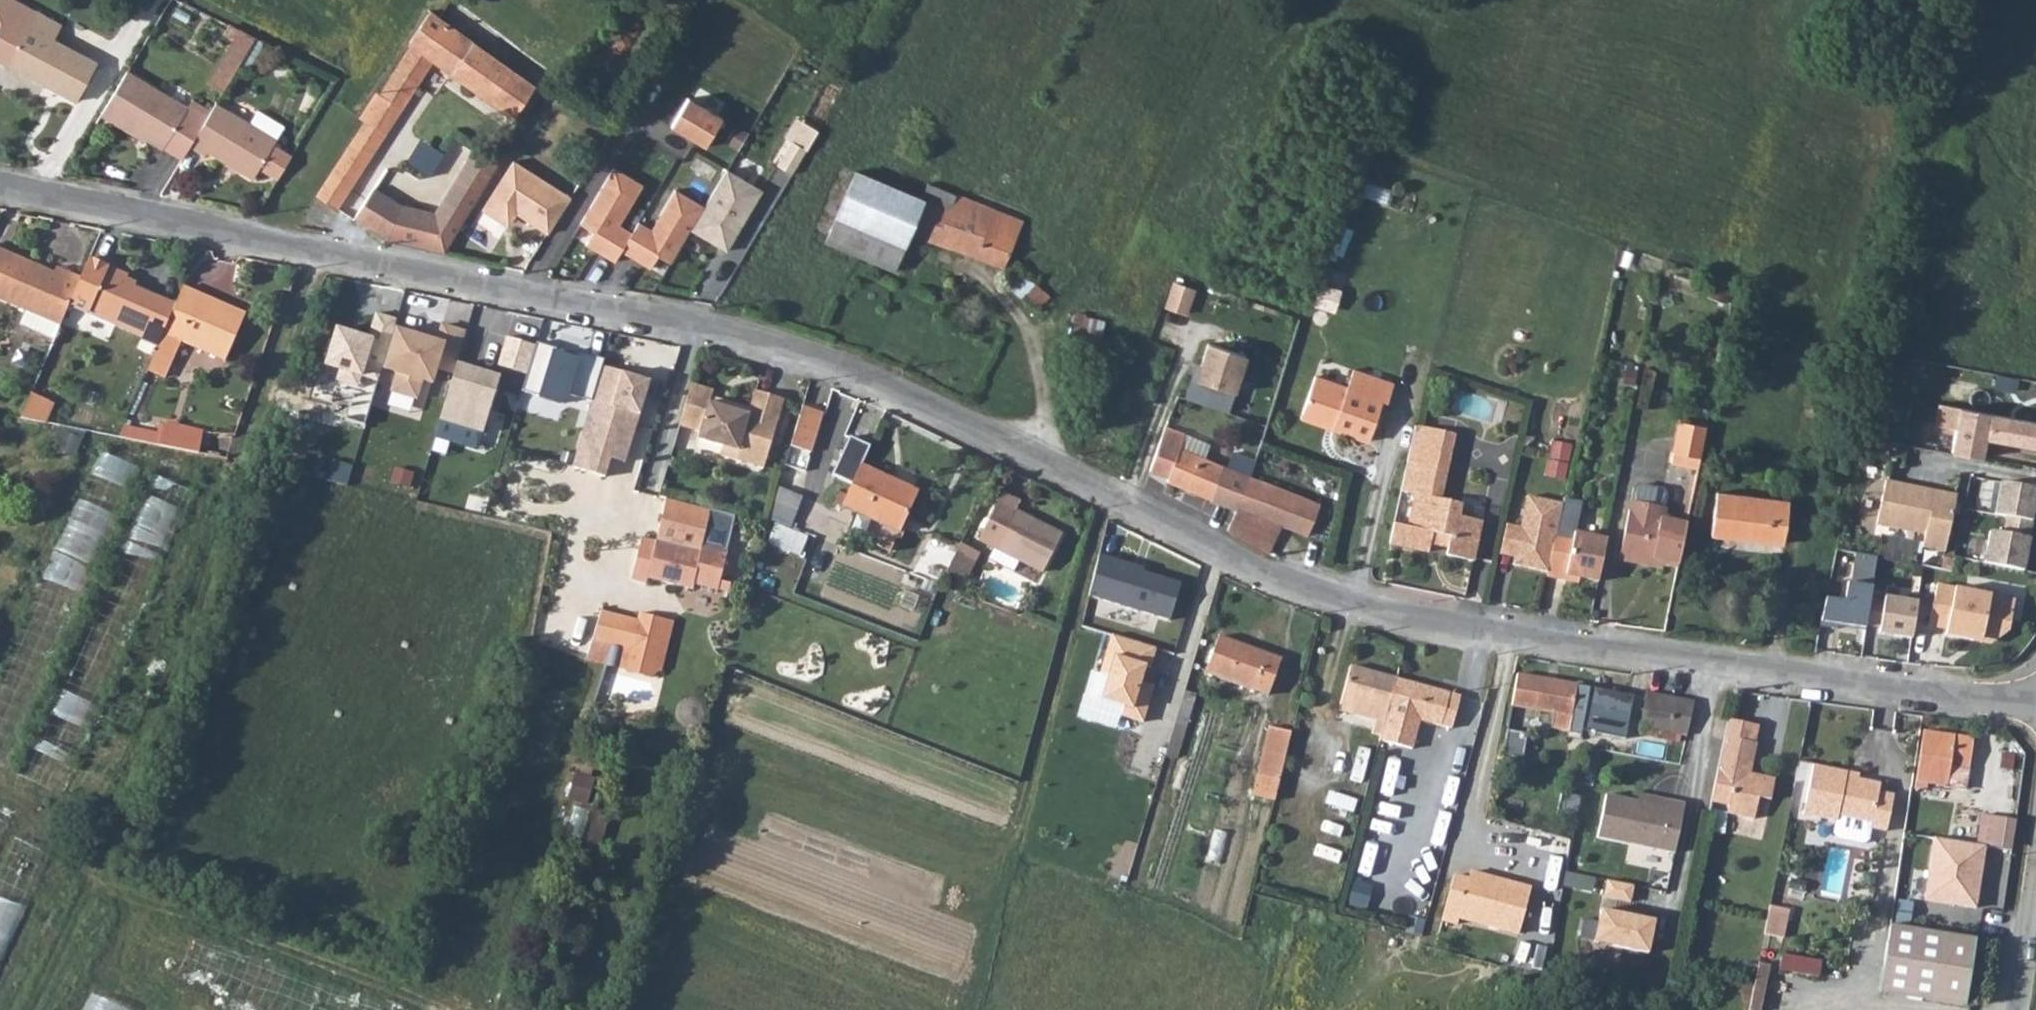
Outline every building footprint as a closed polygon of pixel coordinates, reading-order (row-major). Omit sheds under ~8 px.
[(0,36),(0,61),(75,103),(97,63),(54,39),(61,25),(15,0),(0,0),(0,36)] [(452,73),(450,76),(513,120),(535,86),(460,33),(438,18),(429,12),(409,43),(411,44),(434,59),(433,61),(452,73)] [(223,57),(239,66),(240,64),(255,39),(239,31),(223,57)] [(240,64),(248,69),(264,44),(255,39),(240,64)] [(374,95),(401,112),(433,61),(434,59),(411,44),(379,94),(376,92),(374,95)] [(207,82),(223,92),(239,66),(223,57),(207,82)] [(100,117),(110,123),(113,119),(142,137),(163,149),(165,146),(183,157),(189,147),(208,116),(189,105),(187,108),(127,72),(100,117)] [(361,116),(387,133),(401,112),(374,95),(361,116)] [(688,98),(670,127),(704,148),(722,119),(688,98)] [(189,147),(204,156),(206,152),(251,180),(257,170),(269,177),(286,151),(272,143),(283,126),(255,108),(247,121),(216,103),(208,116),(189,147)] [(316,195),(337,209),(387,133),(361,116),(359,119),(364,123),(316,195)] [(110,123),(140,140),(142,137),(113,119),(110,123)] [(740,147),(749,131),(737,124),(728,141),(740,147)] [(269,177),(276,181),(292,154),(286,151),(269,177)] [(373,188),(352,219),(384,242),(443,254),(497,166),(472,151),(429,223),(373,188)] [(548,233),(570,197),(513,161),(482,211),(501,223),(512,221),(516,214),(548,233)] [(613,167),(579,223),(592,231),(584,244),(613,261),(619,251),(631,233),(618,225),(642,185),(613,167)] [(726,171),(703,207),(689,231),(725,252),(761,192),(726,171)] [(858,258),(890,186),(854,172),(824,243),(858,258)] [(858,258),(894,272),(909,234),(949,248),(1004,268),(1022,222),(928,185),(922,199),(894,188),(890,186),(858,258)] [(631,233),(619,251),(649,268),(656,256),(669,264),(689,231),(703,207),(674,190),(650,230),(637,222),(631,233)] [(59,324),(67,306),(79,276),(55,266),(53,272),(12,254),(0,249),(0,299),(25,310),(59,324)] [(67,306),(86,314),(114,326),(130,332),(146,292),(124,282),(127,275),(87,258),(79,276),(67,306)] [(1190,313),(1198,286),(1174,280),(1167,306),(1190,313)] [(147,369),(167,378),(183,342),(224,360),(245,313),(182,286),(174,304),(156,348),(153,356),(147,369)] [(130,332),(140,337),(138,340),(156,348),(174,304),(146,292),(130,332)] [(19,324),(53,338),(59,324),(25,310),(19,324)] [(1063,354),(1094,361),(1102,323),(1073,315),(1069,338),(1066,337),(1063,354)] [(376,381),(379,372),(392,328),(394,322),(374,316),(366,335),(334,328),(323,366),(337,371),(335,381),(359,386),(361,377),(376,381)] [(437,372),(452,374),(455,363),(466,332),(438,325),(433,339),(392,328),(379,372),(392,376),(387,393),(416,401),(422,384),(431,387),(437,372)] [(533,344),(505,337),(496,365),(525,375),(532,348),(533,344)] [(525,375),(520,394),(562,406),(565,395),(590,403),(602,359),(576,354),(575,361),(532,348),(525,375)] [(1247,363),(1210,349),(1198,384),(1192,381),(1184,402),(1227,418),(1247,363)] [(484,435),(501,377),(455,363),(452,374),(437,421),(484,435)] [(1298,415),(1330,427),(1329,430),(1365,444),(1379,405),(1382,406),(1390,387),(1349,372),(1342,390),(1312,379),(1298,415)] [(590,403),(572,466),(621,481),(650,381),(619,374),(610,407),(590,403)] [(719,457),(761,469),(781,400),(752,392),(747,409),(709,398),(711,392),(689,385),(677,427),(698,434),(696,441),(722,448),(719,457)] [(33,392),(24,417),(49,422),(58,402),(33,392)] [(792,436),(789,445),(809,451),(821,411),(801,405),(792,436)] [(1934,406),(1930,427),(1951,431),(1947,455),(1971,459),(1973,444),(1980,445),(1981,440),(2035,450),(2035,425),(1934,406)] [(1671,461),(1698,467),(1703,439),(1706,426),(1679,420),(1671,461)] [(160,447),(198,455),(202,432),(164,425),(160,447)] [(1236,510),(1248,478),(1254,461),(1233,454),(1228,468),(1180,449),(1185,435),(1166,427),(1149,472),(1168,479),(1167,483),(1213,502),(1236,510)] [(1385,547),(1425,556),(1426,548),(1441,539),(1448,541),(1443,560),(1468,565),(1478,523),(1458,519),(1461,507),(1438,502),(1451,438),(1412,429),(1397,496),(1413,499),(1406,530),(1390,527),(1385,547)] [(849,437),(831,474),(852,483),(842,506),(899,532),(917,491),(860,465),(869,445),(849,437)] [(1546,473),(1567,478),(1575,443),(1554,438),(1546,473)] [(133,490),(143,467),(103,449),(93,473),(133,490)] [(85,744),(190,487),(151,471),(46,728),(85,744)] [(1236,510),(1281,528),(1292,532),(1304,498),(1248,478),(1236,510)] [(1906,532),(1914,489),(1882,482),(1874,525),(1906,532)] [(2001,484),(1995,517),(2007,519),(2004,536),(1991,533),(1984,566),(2024,574),(2034,524),(2033,524),(2035,504),(2035,490),(2001,484)] [(1642,564),(1643,559),(1663,563),(1678,567),(1682,546),(1687,521),(1663,516),(1665,508),(1662,508),(1665,494),(1662,490),(1638,485),(1634,487),(1631,501),(1630,501),(1617,558),(1642,564)] [(1906,532),(1923,535),(1921,549),(1943,554),(1954,501),(1935,498),(1936,493),(1914,489),(1906,532)] [(1935,498),(1954,501),(1955,496),(1936,493),(1935,498)] [(1710,536),(1782,544),(1787,504),(1716,494),(1710,536)] [(76,497),(23,641),(63,656),(116,512),(76,497)] [(1292,532),(1306,537),(1317,507),(1304,498),(1292,532)] [(1545,575),(1554,530),(1559,506),(1524,499),(1518,531),(1511,560),(1510,568),(1545,575)] [(710,511),(666,500),(657,536),(643,532),(631,582),(646,585),(648,578),(693,589),(694,584),(718,589),(721,578),(723,579),(728,578),(732,573),(732,571),(733,569),(731,563),(728,560),(725,559),(727,552),(702,546),(710,511)] [(979,540),(1042,573),(1061,535),(998,503),(979,540)] [(1226,532),(1269,556),(1281,528),(1236,510),(1226,532)] [(806,550),(809,531),(774,525),(771,545),(806,550)] [(1496,557),(1511,560),(1518,531),(1503,528),(1496,557)] [(1544,578),(1563,582),(1564,575),(1596,582),(1604,540),(1554,530),(1545,575),(1544,578)] [(945,572),(965,583),(980,553),(960,542),(945,572)] [(1166,620),(1177,583),(1141,572),(1142,568),(1099,554),(1086,599),(1166,620)] [(1876,560),(1854,556),(1849,587),(1845,586),(1842,603),(1823,601),(1818,629),(1835,631),(1836,626),(1864,630),(1876,560)] [(1929,628),(1947,632),(1946,638),(1973,644),(1974,640),(1992,644),(1993,639),(2000,640),(2009,633),(2016,603),(1938,587),(1929,628)] [(1917,604),(1883,599),(1877,635),(1911,640),(1917,604)] [(626,674),(651,680),(665,620),(640,614),(626,674)] [(588,644),(630,654),(637,625),(597,616),(588,644)] [(1146,679),(1156,645),(1117,633),(1098,697),(1124,704),(1122,712),(1145,719),(1156,682),(1146,679)] [(1207,673),(1269,695),(1274,684),(1278,686),(1282,672),(1278,671),(1281,659),(1219,637),(1207,673)] [(1340,711),(1386,724),(1398,679),(1356,668),(1352,667),(1340,711)] [(1512,705),(1554,713),(1571,717),(1572,714),(1628,725),(1634,695),(1517,676),(1512,705)] [(1382,741),(1414,749),(1421,720),(1453,729),(1462,696),(1398,679),(1386,724),(1382,741)] [(1640,727),(1685,735),(1693,702),(1646,693),(1640,727)] [(1554,713),(1551,729),(1582,734),(1583,731),(1625,738),(1628,725),(1572,714),(1571,717),(1554,713)] [(1725,733),(1755,738),(1758,723),(1728,716),(1725,733)] [(1254,796),(1275,803),(1292,733),(1271,727),(1254,796)] [(1511,731),(1506,751),(1524,755),(1529,735),(1511,731)] [(1711,799),(1729,803),(1727,811),(1754,817),(1759,795),(1771,799),(1775,774),(1752,769),(1758,739),(1755,738),(1725,733),(1711,799)] [(1914,789),(1926,792),(1927,783),(1947,786),(1949,768),(1969,770),(1972,739),(1921,733),(1917,766),(1914,789)] [(1165,756),(1175,760),(1181,741),(1170,738),(1165,756)] [(1847,773),(1813,767),(1803,816),(1837,823),(1834,835),(1838,840),(1862,846),(1868,842),(1870,830),(1886,834),(1894,797),(1879,794),(1880,785),(1846,778),(1847,773)] [(1949,768),(1947,786),(1966,789),(1969,770),(1949,768)] [(587,803),(595,780),(577,773),(569,796),(587,803)] [(1637,802),(1666,808),(1668,800),(1639,794),(1637,802)] [(1598,837),(1673,854),(1684,804),(1668,800),(1666,808),(1637,802),(1607,795),(1598,837)] [(0,871),(0,971),(48,850),(14,836),(0,871)] [(1975,910),(1984,846),(1933,838),(1923,901),(1975,910)] [(1454,877),(1442,922),(1457,926),(1459,920),(1518,936),(1531,890),(1470,874),(1468,881),(1454,877)] [(1609,877),(1606,895),(1632,900),(1635,882),(1609,877)] [(1788,889),(1798,890),(1800,880),(1790,879),(1788,889)] [(1772,904),(1768,933),(1786,936),(1790,907),(1772,904)] [(1599,910),(1591,944),(1646,955),(1653,920),(1599,910)] [(1950,1009),(1952,1009),(1962,942),(1931,937),(1891,929),(1880,997),(1950,1009)] [(1975,944),(1962,942),(1952,1009),(1965,1009),(1975,944)] [(1751,996),(1762,998),(1769,964),(1758,963),(1751,996)] [(82,1009),(133,1009),(134,1009),(91,990),(82,1009)] [(1762,998),(1751,996),(1749,1009),(1759,1009),(1762,998)]
